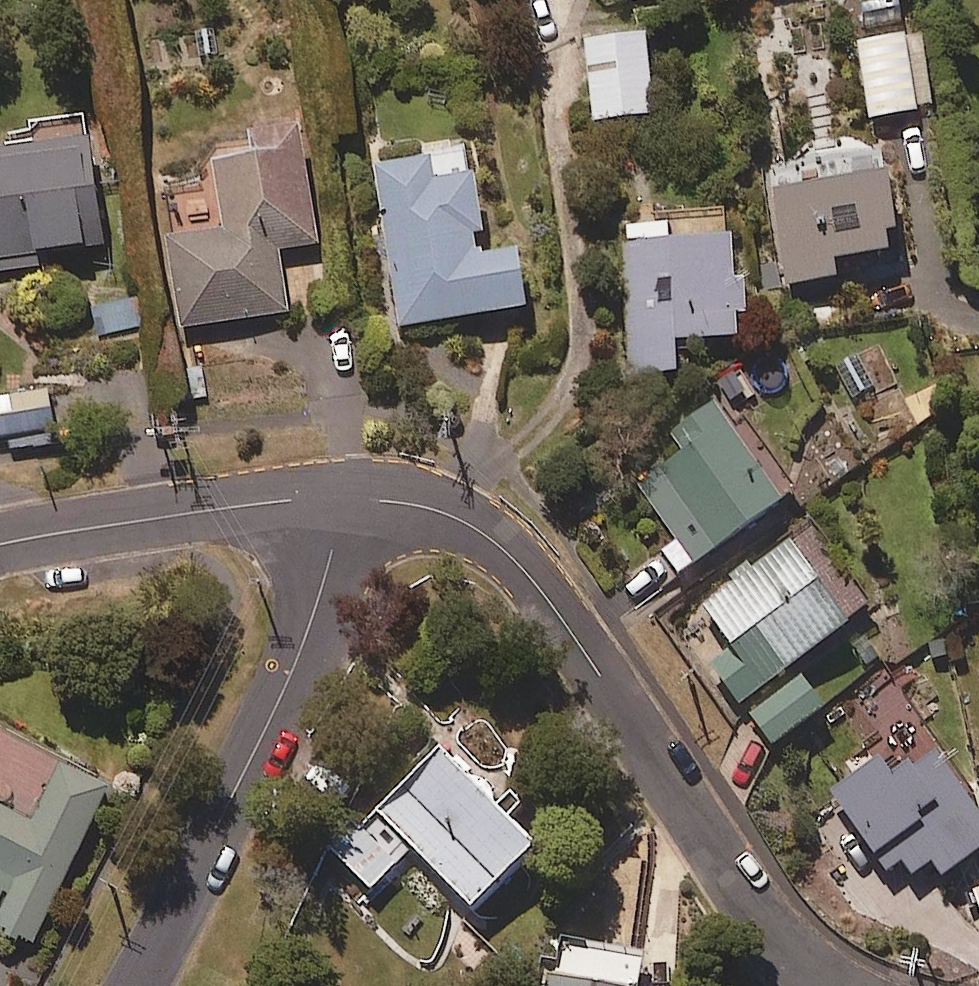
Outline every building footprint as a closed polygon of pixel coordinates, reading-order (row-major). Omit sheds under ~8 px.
[(933,115),(922,38),(859,47),(870,123),(933,115)] [(652,120),(648,41),(589,44),(593,123),(652,120)] [(829,57),(791,60),(794,96),(832,93),(829,57)] [(85,120),(36,126),(39,151),(0,156),(0,274),(31,270),(29,259),(101,250),(85,120)] [(313,250),(301,136),(278,138),(281,166),(215,174),(222,241),(171,247),(180,330),(285,319),(278,254),(313,250)] [(486,257),(471,155),(375,169),(399,333),(527,314),(518,252),(486,257)] [(897,259),(889,187),(853,191),(849,158),(772,167),(786,289),(837,283),(835,266),(897,259)] [(673,246),(672,230),(625,231),(628,376),(677,376),(676,343),(737,342),(736,245),(673,246)] [(135,328),(128,296),(91,304),(99,336),(135,328)] [(48,397),(0,404),(0,443),(54,435),(48,397)] [(784,513),(719,409),(673,438),(685,456),(638,485),(676,546),(663,555),(678,580),(784,513)] [(847,637),(789,550),(702,608),(734,657),(713,671),(739,710),(847,637)] [(825,714),(804,682),(751,717),(771,749),(825,714)] [(931,747),(887,773),(883,766),(834,794),(880,872),(893,864),(906,886),(934,870),(942,884),(978,862),(978,828),(931,747)] [(536,856),(438,757),(335,859),(371,896),(412,856),(473,917),(536,856)] [(10,899),(0,920),(0,935),(31,950),(108,795),(62,772),(33,830),(0,813),(0,894),(10,899)]
